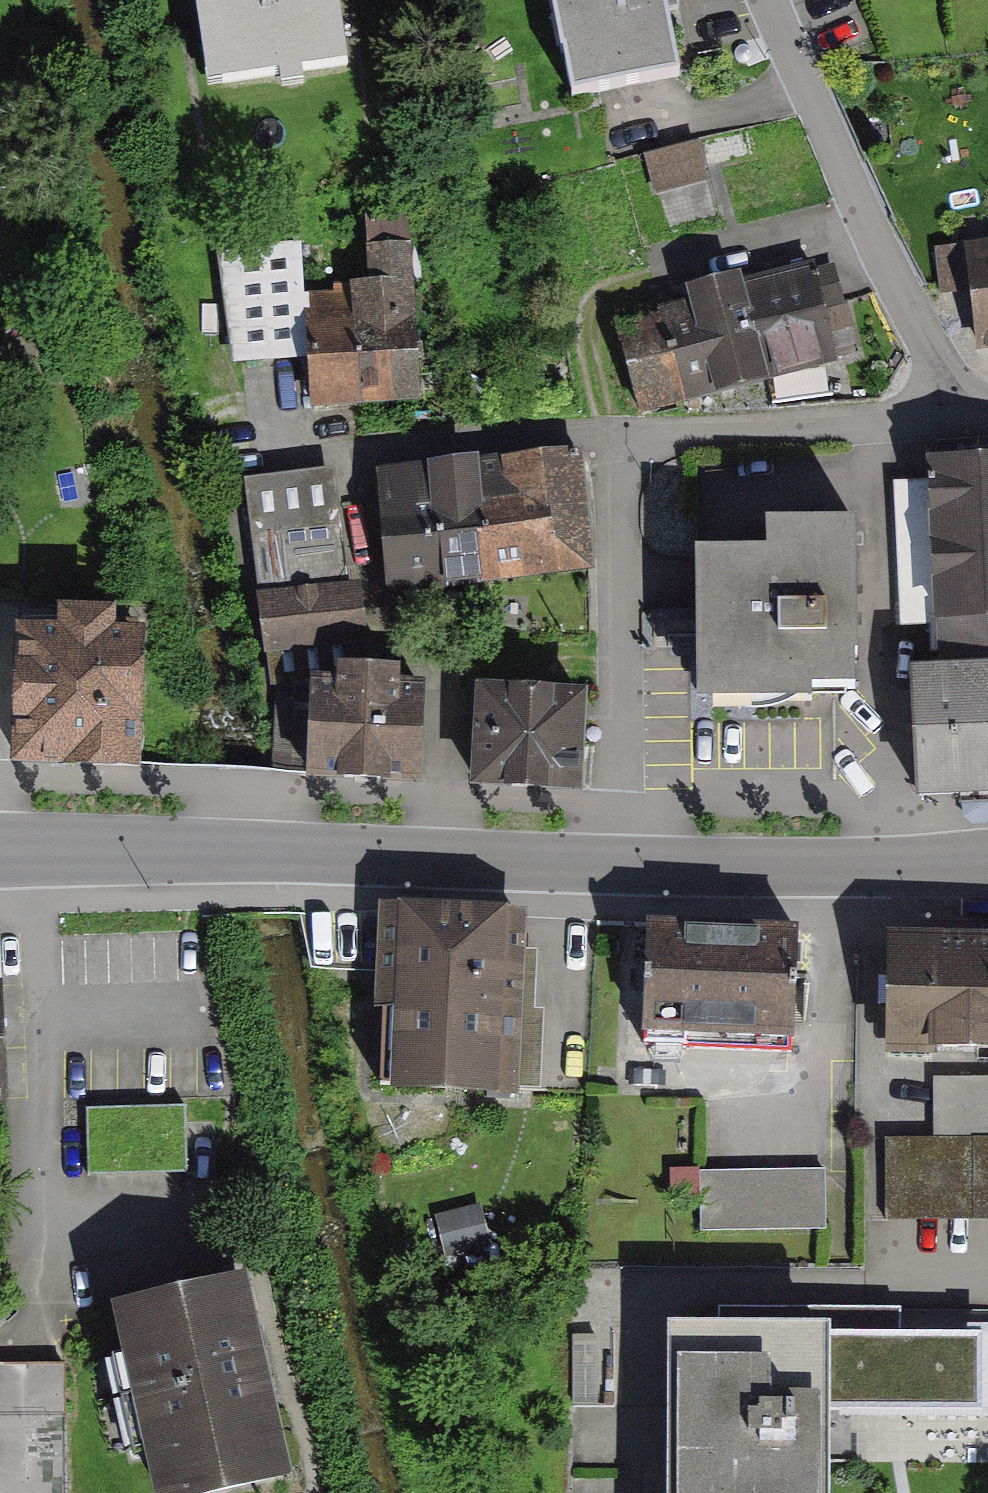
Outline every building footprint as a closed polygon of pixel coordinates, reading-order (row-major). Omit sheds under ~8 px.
[(215,87),(352,69),(343,0),(204,0),(215,87)] [(589,95),(695,73),(681,0),(570,0),(589,95)] [(389,284),(326,290),(308,291),(303,244),(227,251),(236,364),(289,359),(310,357),(315,408),(429,398),(413,215),(383,218),(389,284)] [(935,245),(938,292),(973,290),(977,341),(987,340),(987,241),(935,245)] [(833,263),(635,309),(656,397),(854,352),(833,263)] [(371,478),(386,601),(596,576),(581,452),(371,478)] [(942,458),(943,478),(895,480),(901,629),(987,625),(987,456),(942,458)] [(333,471),(248,479),(266,654),(347,646),(345,627),(368,625),(363,577),(344,579),(333,471)] [(780,556),(714,558),(719,709),(823,706),(823,688),(873,686),(868,523),(779,526),(780,556)] [(63,613),(62,634),(21,633),(17,763),(134,766),(138,637),(108,636),(109,615),(63,613)] [(915,795),(987,792),(987,662),(910,665),(915,795)] [(343,687),(276,684),(272,773),(429,780),(433,693),(411,692),(412,673),(344,670),(343,687)] [(590,694),(485,692),(483,786),(588,789),(590,694)] [(537,911),(391,905),(382,1084),(529,1090),(537,911)] [(795,932),(658,928),(655,1043),(792,1047),(795,932)] [(885,1069),(987,1070),(987,948),(886,947),(885,1069)] [(0,985),(0,1097),(14,1096),(7,985),(0,985)] [(884,1142),(885,1225),(987,1224),(987,1080),(932,1080),(933,1141),(884,1142)] [(185,1109),(86,1112),(88,1180),(187,1177),(185,1109)] [(825,1172),(699,1175),(700,1235),(823,1233),(826,1233),(825,1172)] [(128,1314),(169,1492),(261,1492),(306,1483),(261,1284),(128,1314)] [(683,1329),(682,1492),(845,1492),(845,1466),(848,1331),(683,1329)] [(848,1331),(845,1466),(987,1468),(987,1333),(848,1331)]
